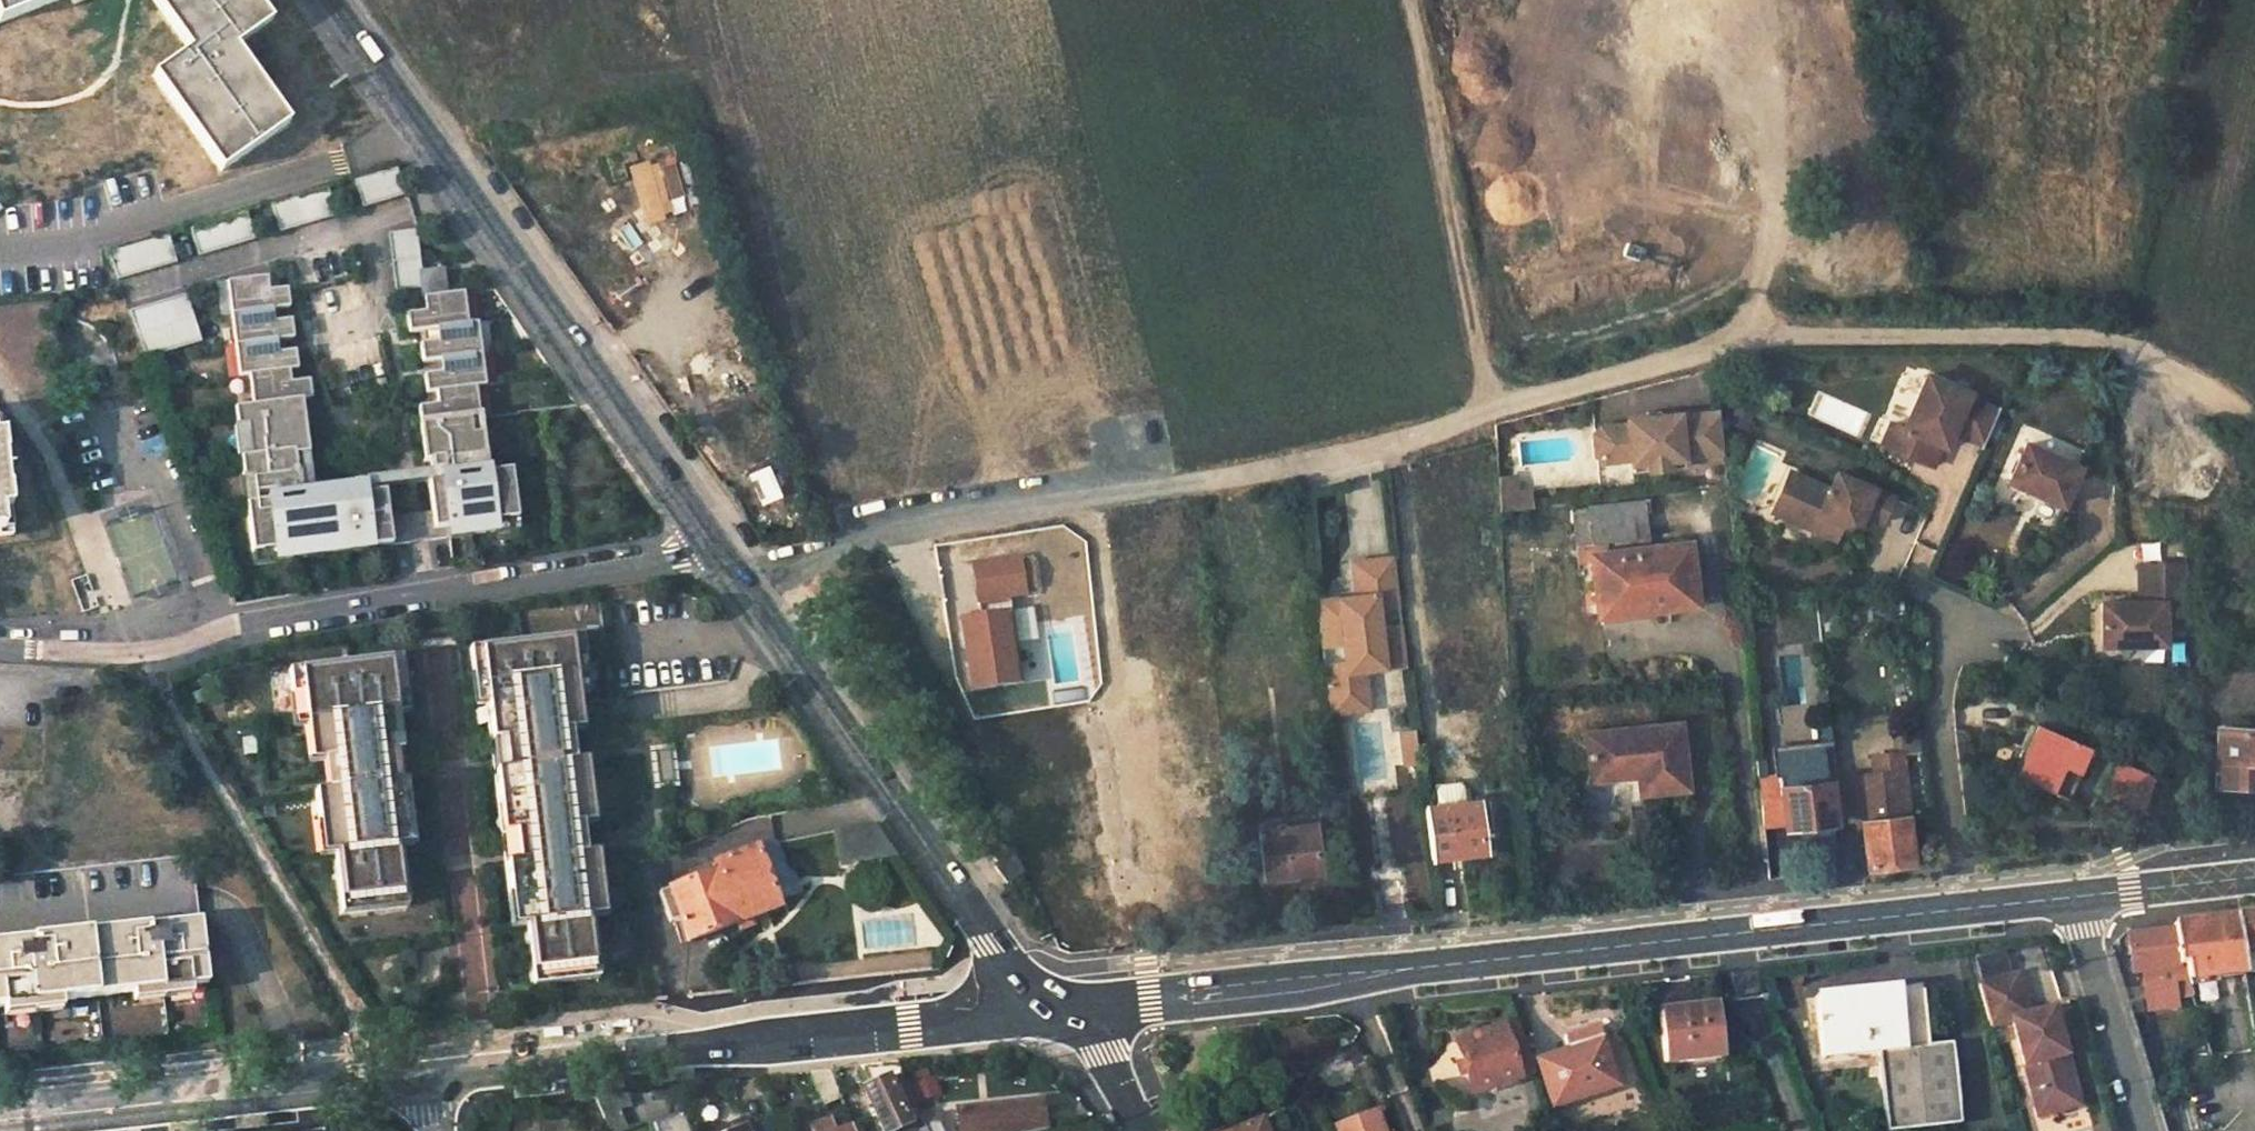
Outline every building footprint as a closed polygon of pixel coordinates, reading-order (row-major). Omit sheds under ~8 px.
[(58,0),(0,0),(0,23),(58,0)] [(189,51),(152,77),(220,173),(287,124),(235,49),(270,23),(254,0),(152,0),(189,51)] [(395,170),(353,182),(362,209),(405,197),(395,170)] [(327,189),(270,206),(278,234),(335,218),(327,189)] [(246,214),(190,229),(196,258),(254,242),(246,214)] [(421,291),(422,300),(443,296),(441,263),(420,264),(415,230),(387,235),(394,293),(421,291)] [(167,235),(107,254),(115,281),(176,263),(167,235)] [(290,565),(392,548),(383,493),(302,507),(294,457),(308,454),(301,402),(311,401),(308,382),(291,384),(289,372),(298,370),(295,352),(276,355),(275,342),(293,339),(291,321),(272,324),(271,311),(289,308),(286,290),(268,293),(266,277),(226,283),(237,377),(247,376),(251,410),(232,412),(234,429),(246,427),(250,459),(239,460),(241,476),(252,476),(255,502),(245,504),(251,554),(287,548),(290,565)] [(409,415),(416,476),(417,487),(422,533),(433,531),(434,540),(519,527),(509,468),(487,471),(476,388),(487,386),(478,324),(467,325),(462,293),(443,296),(422,300),(424,313),(405,315),(407,333),(436,330),(437,343),(419,345),(421,363),(440,361),(441,373),(423,376),(425,394),(433,392),(436,404),(417,408),(418,414),(409,415)] [(185,294),(127,312),(143,359),(201,342),(185,294)] [(1974,448),(1990,412),(1960,400),(1962,395),(1918,376),(1894,431),(1882,425),(1873,446),(1924,468),(1933,449),(1937,451),(1944,435),(1974,448)] [(1720,454),(1715,414),(1675,419),(1675,417),(1656,419),(1643,421),(1624,423),(1625,428),(1597,432),(1590,440),(1593,460),(1601,466),(1628,462),(1629,468),(1680,461),(1680,459),(1720,454)] [(2077,467),(2023,444),(2006,483),(2060,506),(2077,467)] [(314,494),(308,454),(294,457),(302,507),(383,493),(417,487),(416,476),(314,494)] [(3,456),(0,457),(0,485),(3,487),(6,487),(8,476),(3,456)] [(1630,476),(1681,470),(1680,461),(1629,468),(1630,476)] [(763,505),(785,497),(772,463),(750,471),(763,505)] [(1528,471),(1499,473),(1501,508),(1530,506),(1528,471)] [(1824,491),(1783,474),(1771,502),(1790,509),(1784,522),(1830,541),(1836,528),(1847,524),(1853,526),(1857,517),(1877,525),(1887,498),(1831,475),(1824,491)] [(1349,552),(1386,550),(1382,481),(1345,483),(1349,552)] [(0,485),(0,533),(3,533),(1,512),(9,511),(6,487),(3,487),(0,485)] [(1790,509),(1771,502),(1766,514),(1784,522),(1790,509)] [(1659,503),(1583,513),(1587,549),(1588,551),(1652,543),(1649,520),(1662,519),(1659,503)] [(11,532),(9,511),(1,512),(3,533),(11,532)] [(1587,549),(1583,513),(1568,515),(1571,551),(1587,549)] [(1908,568),(1921,575),(1933,551),(1920,544),(1908,568)] [(1695,605),(1688,545),(1591,554),(1596,604),(1643,599),(1644,610),(1695,605)] [(956,600),(970,686),(1020,678),(1007,591),(1022,589),(1017,554),(970,561),(975,597),(956,600)] [(2109,600),(2109,644),(2173,644),(2173,625),(2189,625),(2189,564),(2142,564),(2142,599),(2109,600)] [(1331,725),(1373,719),(1370,694),(1410,689),(1405,648),(1383,651),(1381,636),(1403,633),(1397,581),(1355,585),(1359,620),(1319,625),(1325,673),(1343,671),(1345,685),(1326,687),(1331,725)] [(1596,604),(1598,622),(1645,618),(1644,610),(1643,599),(1596,604)] [(589,790),(586,761),(574,763),(566,698),(578,697),(577,691),(588,689),(582,636),(469,649),(476,706),(487,704),(491,741),(503,740),(507,771),(495,773),(499,804),(511,803),(511,808),(518,862),(506,864),(510,896),(522,894),(533,985),(554,982),(553,971),(576,968),(577,980),(599,977),(588,883),(600,881),(597,854),(585,855),(577,792),(589,790)] [(409,815),(405,783),(393,784),(389,753),(401,752),(397,715),(408,713),(402,657),(289,670),(292,696),(304,695),(308,731),(320,730),(327,791),(315,792),(318,824),(331,822),(342,915),(363,912),(362,901),(385,898),(386,910),(408,907),(397,816),(409,815)] [(2076,769),(2089,743),(2035,718),(2011,770),(2049,788),(2061,762),(2076,769)] [(1375,733),(1373,719),(1331,725),(1332,738),(1375,733)] [(1682,721),(1590,731),(1594,778),(1645,772),(1646,789),(1689,785),(1682,721)] [(1400,730),(1402,745),(1417,743),(1415,728),(1400,730)] [(1201,789),(1197,747),(1182,749),(1181,739),(1175,732),(1146,736),(1141,744),(1148,800),(1171,797),(1171,800),(1188,798),(1187,791),(1201,789)] [(2211,740),(2211,774),(2235,775),(2235,799),(2235,813),(2254,814),(2254,740),(2211,740)] [(1405,762),(1419,760),(1417,743),(1402,745),(1405,762)] [(1909,862),(1915,861),(1909,817),(1901,747),(1870,751),(1872,769),(1853,771),(1858,813),(1861,813),(1868,866),(1909,862)] [(2153,771),(2109,752),(2094,785),(2138,805),(2153,771)] [(1827,765),(1803,768),(1803,780),(1783,783),(1783,778),(1760,782),(1765,824),(1787,821),(1787,824),(1833,819),(1827,765)] [(2235,775),(2211,774),(2211,799),(2235,799),(2235,775)] [(1431,864),(1482,858),(1475,806),(1459,808),(1458,793),(1454,790),(1437,792),(1435,795),(1437,810),(1425,811),(1431,864)] [(1014,853),(991,821),(977,829),(999,862),(1014,853)] [(1320,874),(1314,825),(1260,830),(1267,881),(1320,874)] [(758,855),(754,846),(709,865),(712,872),(654,893),(667,924),(676,920),(685,943),(780,905),(777,899),(758,855)] [(777,899),(800,890),(789,865),(782,869),(772,849),(758,855),(777,899)] [(994,866),(1005,882),(1022,871),(1014,853),(999,862),(994,866)] [(409,915),(408,907),(386,910),(385,898),(362,901),(363,912),(342,915),(343,923),(409,915)] [(2242,970),(2254,969),(2254,913),(2233,916),(2242,970)] [(2186,976),(2242,970),(2233,916),(2202,919),(2171,923),(2172,929),(2174,961),(2181,960),(2186,976)] [(195,920),(0,943),(0,1008),(37,1003),(99,996),(164,988),(203,984),(195,920)] [(2174,996),(2191,992),(2186,976),(2181,960),(2174,961),(2172,929),(2139,933),(2127,935),(2130,970),(2168,965),(2174,996)] [(600,985),(599,977),(577,980),(576,968),(553,971),(554,982),(533,985),(533,993),(600,985)] [(2017,975),(1977,985),(1989,1027),(2010,1021),(2023,1067),(2032,1064),(2038,1087),(2029,1090),(2036,1117),(2076,1106),(2063,1056),(2064,1056),(2051,1009),(2028,1015),(2017,975)] [(1920,992),(1855,998),(1855,994),(1816,997),(1823,1060),(1876,1054),(1885,1130),(1902,1130),(1958,1126),(1949,1045),(1926,1048),(1920,992)] [(1721,1056),(1716,1006),(1661,1012),(1667,1062),(1721,1056)] [(1518,1022),(1517,1023),(1457,1042),(1472,1093),(1535,1073),(1518,1022)] [(1616,1087),(1597,1029),(1565,1038),(1569,1053),(1538,1062),(1552,1107),(1616,1087)] [(1569,1053),(1565,1038),(1535,1049),(1538,1062),(1569,1053)] [(859,1068),(867,1087),(863,1089),(882,1130),(895,1130),(922,1119),(897,1064),(859,1068)] [(917,1098),(940,1096),(937,1069),(914,1071),(917,1098)] [(808,1073),(823,1106),(840,1098),(828,1071),(808,1073)] [(609,1130),(620,1130),(627,1129),(618,1108),(629,1104),(625,1093),(593,1096),(609,1130)] [(1041,1102),(959,1112),(962,1130),(1047,1130),(1041,1102)] [(1377,1113),(1338,1127),(1339,1130),(1384,1130),(1377,1113)] [(683,1115),(657,1125),(659,1130),(691,1130),(683,1115)] [(1259,1120),(1233,1130),(1263,1130),(1259,1120)]
